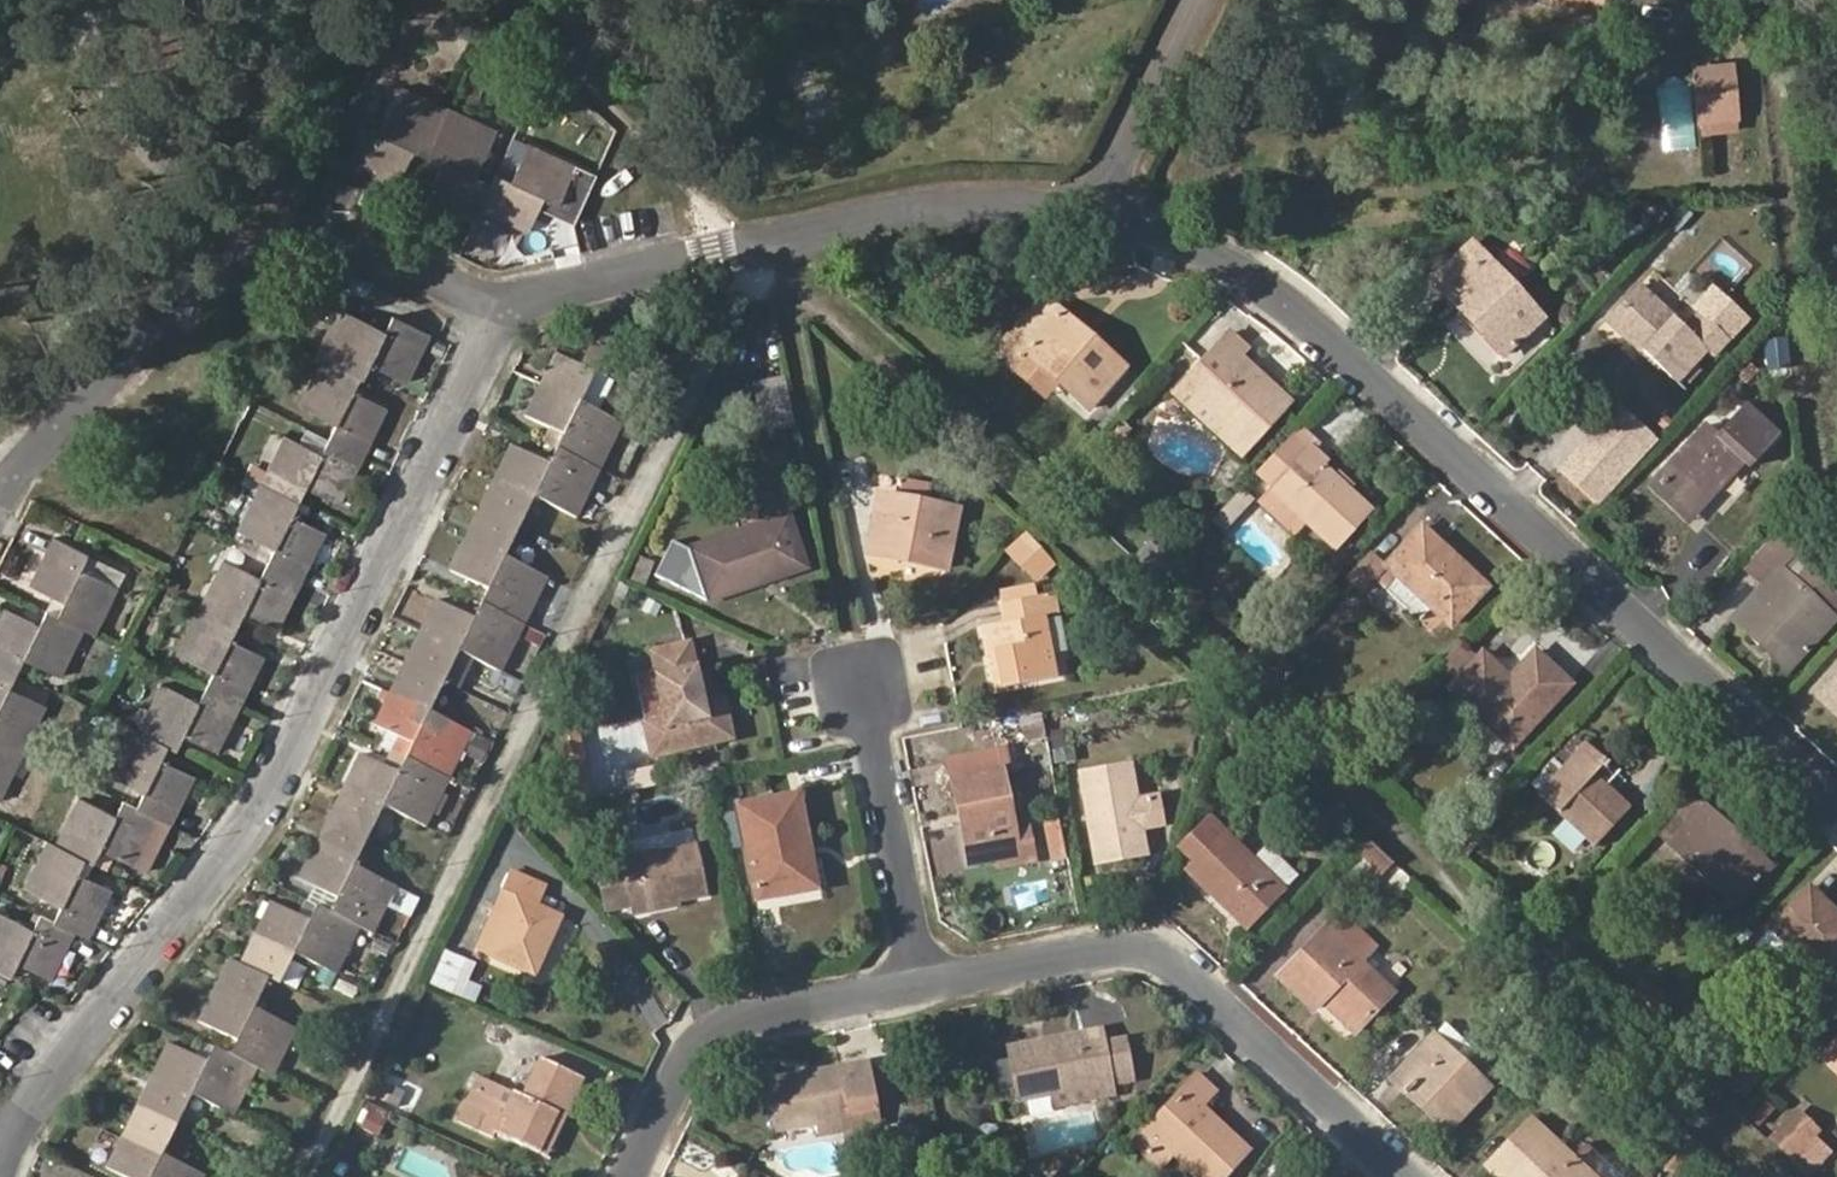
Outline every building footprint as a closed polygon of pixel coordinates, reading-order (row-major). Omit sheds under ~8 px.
[(510,30),(510,28),(495,13),(494,15),(510,30)] [(478,50),(496,59),(510,30),(494,15),(478,50)] [(1703,123),(1743,119),(1736,62),(1697,66),(1703,123)] [(1662,82),(1668,147),(1699,144),(1694,80),(1662,82)] [(584,99),(585,98),(572,86),(571,87),(584,99)] [(553,114),(567,124),(584,99),(571,87),(553,114)] [(398,189),(414,152),(428,159),(451,109),(405,88),(382,136),(365,128),(348,167),(398,189)] [(494,186),(479,179),(501,132),(451,109),(428,159),(442,165),(425,202),(475,226),(481,213),(494,186)] [(481,213),(529,234),(539,211),(545,199),(558,205),(576,166),(533,147),(516,183),(499,174),(494,186),(481,213)] [(539,211),(553,217),(558,205),(545,199),(539,211)] [(1433,278),(1502,354),(1542,319),(1473,243),(1433,278)] [(1643,283),(1610,320),(1677,381),(1707,347),(1716,356),(1728,343),(1698,314),(1688,323),(1675,312),(1657,295),(1643,283)] [(1675,312),(1686,301),(1668,285),(1657,295),(1675,312)] [(1089,408),(1117,376),(1080,343),(1086,335),(1044,298),(1002,345),(1016,359),(1023,353),(1056,380),(1089,408)] [(371,364),(409,383),(433,336),(393,318),(386,332),(339,310),(319,350),(366,374),(371,364)] [(1276,386),(1270,393),(1237,363),(1243,355),(1249,349),(1232,333),(1184,385),(1249,446),(1291,401),(1276,386)] [(1117,376),(1124,367),(1086,335),(1080,343),(1117,376)] [(1771,369),(1790,367),(1787,336),(1768,338),(1771,369)] [(1677,381),(1686,389),(1716,356),(1707,347),(1677,381)] [(390,409),(356,392),(366,374),(319,350),(316,355),(323,359),(301,406),(339,425),(333,436),(357,448),(368,453),(390,409)] [(602,413),(580,403),(595,370),(556,350),(541,381),(565,393),(560,404),(597,424),(602,413)] [(1013,364),(1045,393),(1056,380),(1023,353),(1016,359),(1013,364)] [(1237,363),(1270,393),(1276,386),(1243,355),(1237,363)] [(784,377),(758,381),(764,413),(790,408),(784,377)] [(602,413),(597,424),(560,404),(565,393),(541,381),(525,416),(561,435),(556,447),(601,470),(624,424),(602,413)] [(1241,454),(1249,446),(1184,385),(1176,393),(1241,454)] [(1616,402),(1556,468),(1597,506),(1657,440),(1616,402)] [(1720,436),(1707,424),(1662,472),(1678,488),(1674,494),(1695,515),(1743,463),(1748,468),(1778,436),(1747,406),(1720,436)] [(768,430),(794,425),(790,408),(764,413),(768,430)] [(1350,489),(1336,477),(1324,465),(1328,461),(1313,447),(1317,443),(1298,427),(1256,474),(1272,489),(1304,520),(1334,548),(1371,509),(1350,489)] [(308,488),(342,505),(368,453),(357,448),(333,436),(323,455),(286,437),(265,478),(298,494),(303,497),(308,488)] [(557,508),(577,518),(601,470),(556,447),(547,465),(510,445),(495,476),(519,488),(526,472),(564,493),(557,508)] [(1356,482),(1342,469),(1336,477),(1350,489),(1356,482)] [(519,488),(495,476),(479,508),(519,528),(534,497),(557,508),(564,493),(526,472),(519,488)] [(1695,515),(1674,494),(1678,488),(1662,472),(1650,485),(1689,521),(1695,515)] [(328,533),(294,515),(303,497),(298,494),(265,478),(240,530),(277,549),(272,559),(306,576),(328,533)] [(1261,501),(1293,532),(1304,520),(1272,489),(1261,501)] [(869,551),(943,565),(953,512),(879,496),(869,551)] [(528,570),(505,557),(519,528),(479,508),(465,538),(488,550),(482,562),(522,582),(528,570)] [(751,574),(803,558),(789,516),(690,548),(707,598),(753,583),(751,574)] [(1010,544),(1037,577),(1058,560),(1031,527),(1010,544)] [(1432,606),(1451,624),(1486,587),(1423,528),(1376,578),(1389,590),(1390,588),(1401,576),(1432,606)] [(1797,659),(1836,618),(1783,567),(1793,555),(1771,534),(1743,564),(1764,584),(1734,618),(1760,642),(1769,633),(1797,659)] [(88,629),(98,635),(121,590),(83,570),(89,556),(53,537),(31,584),(66,602),(60,616),(88,629)] [(528,570),(522,582),(482,562),(488,550),(465,538),(449,570),(487,589),(480,604),(524,625),(546,580),(528,570)] [(1836,618),(1836,596),(1793,555),(1783,567),(1836,618)] [(753,583),(805,566),(803,558),(751,574),(753,583)] [(245,611),(281,628),(306,576),(272,559),(262,579),(224,561),(202,604),(240,622),(245,611)] [(1390,588),(1422,618),(1432,606),(1401,576),(1390,588)] [(1037,583),(1003,588),(1005,602),(1039,596),(1037,583)] [(1005,685),(1054,676),(1039,596),(1005,602),(1002,603),(1005,623),(994,625),(1005,685)] [(503,670),(524,625),(480,604),(473,619),(434,600),(420,629),(443,640),(449,628),(488,648),(481,662),(502,672),(503,670)] [(242,705),(266,658),(231,640),(240,622),(202,604),(177,655),(214,673),(206,688),(242,705)] [(63,677),(88,629),(60,616),(49,611),(42,625),(6,608),(0,620),(0,665),(18,673),(25,658),(63,677)] [(994,687),(1005,685),(994,625),(983,627),(994,687)] [(443,640),(420,629),(404,661),(443,681),(458,651),(476,660),(481,662),(488,648),(449,628),(443,640)] [(1760,642),(1788,668),(1797,659),(1769,633),(1760,642)] [(655,753),(729,738),(721,700),(701,705),(688,641),(654,647),(655,655),(667,716),(650,720),(648,720),(655,753)] [(1449,688),(1512,745),(1572,682),(1536,649),(1510,678),(1482,652),(1449,688)] [(443,681),(461,690),(476,660),(458,651),(443,681)] [(655,655),(637,658),(650,720),(667,716),(655,655)] [(451,723),(428,712),(443,681),(404,661),(388,693),(413,705),(407,719),(445,738),(451,723)] [(48,707),(11,689),(18,673),(0,665),(0,742),(25,754),(48,707)] [(1836,714),(1836,677),(1819,696),(1836,714)] [(184,735),(219,751),(242,705),(206,688),(200,701),(163,683),(138,731),(171,747),(177,750),(184,735)] [(451,723),(445,738),(407,719),(413,705),(388,693),(373,724),(400,737),(411,744),(405,758),(448,779),(471,733),(451,723)] [(1030,746),(1048,743),(1042,710),(1023,714),(1030,746)] [(159,819),(173,826),(198,776),(165,758),(171,747),(138,731),(131,727),(108,774),(145,793),(138,809),(159,819)] [(568,733),(572,794),(591,792),(587,732),(568,733)] [(400,737),(392,751),(405,758),(411,744),(400,737)] [(2,800),(25,754),(0,742),(0,799),(2,800)] [(1541,792),(1596,843),(1630,807),(1594,773),(1605,761),(1586,743),(1541,792)] [(1016,854),(1011,826),(1000,769),(1007,768),(1004,750),(949,761),(953,782),(960,781),(971,842),(965,843),(969,862),(998,857),(1016,854)] [(405,758),(392,751),(384,768),(396,774),(405,758)] [(407,818),(425,827),(448,779),(405,758),(396,774),(384,768),(358,754),(342,786),(366,797),(375,781),(415,802),(407,818)] [(1143,827),(1162,823),(1157,796),(1137,799),(1130,764),(1078,774),(1093,854),(1146,844),(1143,827)] [(366,797),(342,786),(328,815),(368,835),(383,806),(407,818),(415,802),(375,781),(366,797)] [(953,782),(965,843),(971,842),(960,781),(953,782)] [(1651,827),(1670,844),(1703,807),(1685,790),(1651,827)] [(759,895),(803,888),(796,845),(805,843),(796,796),(740,806),(759,895)] [(115,857),(135,866),(159,819),(138,809),(121,801),(114,814),(80,797),(56,844),(87,858),(108,869),(115,857)] [(1734,903),(1763,871),(1731,841),(1735,836),(1703,807),(1670,844),(1734,903)] [(377,877),(354,864),(368,835),(328,815),(313,845),(337,858),(331,871),(371,891),(377,877)] [(1185,867),(1246,928),(1285,888),(1283,886),(1295,872),(1266,845),(1254,859),(1209,815),(1186,841),(1199,853),(1191,860),(1185,867)] [(1000,865),(1033,859),(1026,823),(1011,826),(1016,854),(998,857),(1000,865)] [(1763,871),(1768,866),(1735,836),(1731,841),(1763,871)] [(25,889),(61,906),(54,920),(91,939),(115,891),(79,873),(87,858),(56,844),(49,840),(25,889)] [(1191,860),(1199,853),(1186,841),(1180,846),(1180,850),(1191,860)] [(675,902),(706,895),(695,842),(621,857),(622,863),(602,868),(611,909),(631,905),(632,912),(649,908),(648,902),(674,896),(675,902)] [(803,888),(814,886),(805,843),(796,845),(803,888)] [(1095,863),(1147,853),(1146,844),(1093,854),(1095,863)] [(371,891),(331,871),(337,858),(313,845),(298,878),(336,898),(330,912),(360,927),(374,933),(397,886),(377,877),(371,891)] [(486,955),(535,977),(563,915),(539,904),(547,885),(511,869),(481,933),(484,935),(493,940),(486,954),(486,955)] [(1807,988),(1836,955),(1836,913),(1808,887),(1758,941),(1807,988)] [(649,908),(675,902),(674,896),(648,902),(649,908)] [(317,965),(337,974),(360,927),(330,912),(316,905),(309,920),(269,901),(254,933),(278,944),(285,929),(325,948),(317,965)] [(1364,962),(1381,944),(1345,909),(1328,927),(1364,962)] [(53,981),(77,934),(90,941),(91,939),(54,920),(41,914),(34,930),(0,914),(0,971),(10,976),(17,964),(53,981)] [(1364,962),(1328,927),(1326,924),(1279,974),(1313,1007),(1322,999),(1333,988),(1365,1019),(1393,990),(1364,962)] [(268,977),(279,982),(293,953),(317,965),(325,948),(285,929),(278,944),(254,933),(239,963),(268,977)] [(484,935),(477,949),(486,954),(493,940),(484,935)] [(424,977),(454,992),(470,959),(440,944),(424,977)] [(278,1020),(254,1008),(268,977),(239,963),(228,958),(214,988),(226,993),(238,1002),(234,1013),(273,1032),(278,1020)] [(278,1020),(273,1032),(234,1013),(238,1002),(226,993),(214,988),(198,1021),(236,1040),(229,1054),(257,1067),(273,1075),(296,1029),(278,1020)] [(1322,999),(1355,1030),(1365,1019),(1333,988),(1322,999)] [(1102,1038),(1101,1033),(1071,1038),(1072,1043),(1102,1038)] [(1445,1128),(1487,1084),(1433,1033),(1390,1076),(1405,1090),(1412,1083),(1434,1105),(1428,1112),(1445,1128)] [(1055,1103),(1112,1092),(1102,1038),(1072,1043),(1071,1038),(1031,1045),(1030,1041),(1008,1045),(1019,1098),(1053,1092),(1055,1103)] [(213,1106),(234,1115),(257,1067),(229,1054),(213,1046),(206,1061),(166,1043),(151,1074),(176,1085),(184,1071),(221,1090),(213,1106)] [(1826,1056),(1836,1066),(1836,1044),(1826,1056)] [(493,1137),(495,1131),(540,1152),(558,1112),(565,1116),(583,1078),(539,1056),(521,1095),(512,1091),(505,1105),(472,1088),(456,1120),(493,1137)] [(852,1126),(877,1121),(866,1061),(768,1079),(779,1127),(817,1120),(850,1115),(852,1126)] [(1730,1081),(1741,1091),(1753,1078),(1741,1068),(1730,1081)] [(149,1109),(176,1122),(190,1095),(213,1106),(221,1090),(184,1071),(176,1085),(151,1074),(137,1103),(149,1109)] [(1202,1176),(1218,1176),(1245,1146),(1199,1102),(1212,1087),(1196,1072),(1133,1140),(1158,1164),(1171,1148),(1202,1176)] [(1405,1090),(1428,1112),(1434,1105),(1412,1083),(1405,1090)] [(161,1154),(176,1122),(149,1109),(137,1103),(121,1136),(144,1147),(137,1158),(176,1176),(177,1176),(183,1165),(161,1154)] [(540,1152),(547,1155),(565,1116),(558,1112),(540,1152)] [(1813,1134),(1818,1129),(1800,1112),(1795,1118),(1813,1134)] [(817,1120),(819,1132),(852,1126),(850,1115),(817,1120)] [(1774,1140),(1792,1156),(1813,1134),(1795,1118),(1774,1140)] [(1531,1119),(1489,1164),(1503,1176),(1594,1176),(1531,1119)] [(137,1158),(144,1147),(121,1136),(107,1166),(130,1176),(176,1176),(137,1158)] [(1802,1152),(1817,1166),(1831,1151),(1816,1137),(1802,1152)] [(1610,1176),(1620,1176),(1625,1171),(1589,1140),(1579,1150),(1610,1176)] [(1678,1176),(1683,1176),(1701,1159),(1688,1145),(1667,1166),(1678,1176)] [(1177,1155),(1168,1164),(1181,1176),(1198,1176),(1177,1155)] [(204,1176),(183,1165),(177,1176),(203,1176),(204,1176)]
